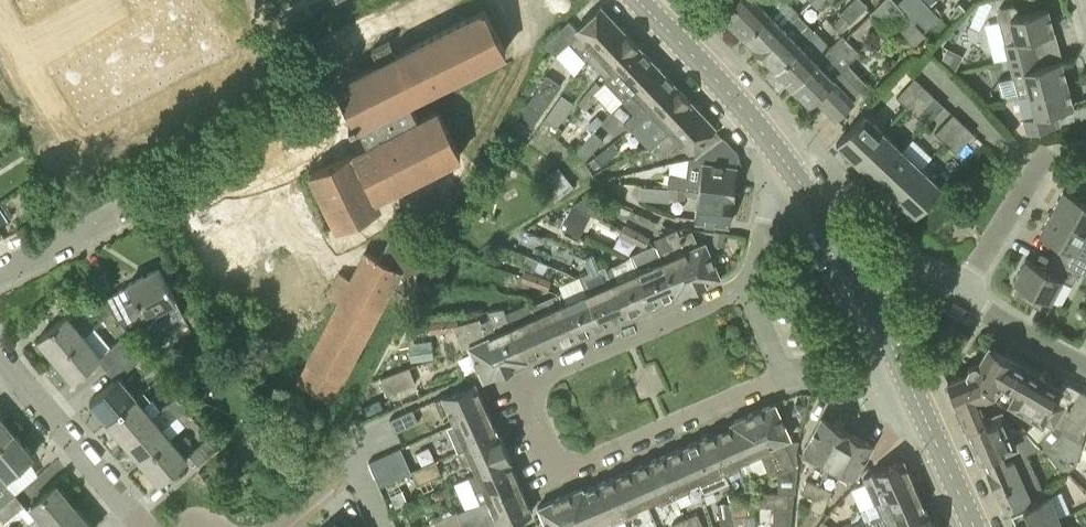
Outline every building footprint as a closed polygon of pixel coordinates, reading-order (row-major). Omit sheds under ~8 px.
[(25,13),(48,0),(18,0),(25,13)] [(161,15),(56,71),(85,125),(229,48),(215,23),(208,27),(205,23),(226,12),(219,0),(153,0),(161,15)] [(728,18),(746,0),(711,0),(728,18)] [(744,34),(778,0),(746,0),(728,18),(744,34)] [(759,51),(798,13),(785,0),(778,0),(744,34),(752,43),(751,44),(759,51)] [(849,22),(867,5),(863,0),(851,0),(839,12),(842,15),(849,22)] [(904,13),(897,4),(893,0),(882,0),(879,3),(895,21),(904,13)] [(928,5),(923,0),(901,0),(897,4),(904,13),(906,14),(909,11),(926,28),(938,16),(928,5)] [(1063,0),(1050,0),(1052,4),(1055,3),(1058,14),(1067,11),(1063,0)] [(887,28),(895,21),(879,3),(869,12),(886,29),(887,28)] [(596,49),(621,26),(601,5),(577,28),(568,19),(544,43),(555,54),(567,42),(584,59),(586,58),(596,49)] [(1008,58),(1036,51),(1032,37),(1054,31),(1047,8),(1019,15),(1017,8),(1012,5),(999,8),(996,13),(998,19),(984,23),(994,60),(1007,56),(1008,58)] [(357,148),(318,168),(307,173),(333,225),(343,219),(383,199),(379,191),(462,150),(440,107),(421,117),(411,97),(505,50),(485,8),(396,52),(390,39),(372,48),(379,61),(349,76),(338,82),(369,144),(358,149),(357,148)] [(298,24),(291,13),(280,19),(286,31),(298,24)] [(767,57),(775,67),(814,29),(798,13),(759,51),(765,59),(767,57)] [(904,13),(895,21),(887,28),(894,35),(901,29),(914,43),(924,34),(906,14),(904,13)] [(849,22),(842,15),(833,24),(839,31),(849,22)] [(615,69),(639,45),(621,26),(596,49),(586,58),(605,77),(602,79),(603,80),(615,69)] [(775,67),(791,83),(831,46),(814,29),(775,67)] [(835,116),(856,96),(879,78),(866,65),(869,63),(842,36),(831,47),(831,46),(791,83),(808,101),(815,95),(835,116)] [(622,99),(658,65),(639,45),(615,69),(603,80),(622,99)] [(954,71),(962,55),(947,46),(941,60),(954,71)] [(1027,93),(1067,83),(1061,59),(1039,65),(1036,51),(1008,58),(1012,74),(1012,73),(1015,85),(1025,83),(1027,93)] [(633,127),(649,112),(677,84),(658,65),(622,99),(634,111),(623,122),(630,129),(631,130),(633,127)] [(540,112),(560,84),(547,75),(527,103),(540,112)] [(896,96),(907,105),(925,86),(914,77),(896,96)] [(586,91),(594,98),(602,88),(594,81),(586,91)] [(1033,116),(1024,118),(1028,133),(1055,126),(1051,112),(1073,106),(1067,83),(1027,93),(1033,116)] [(649,112),(667,130),(667,131),(696,104),(677,84),(649,112)] [(925,86),(907,105),(917,115),(935,96),(925,86)] [(594,98),(586,91),(577,102),(581,106),(585,109),(586,108),(594,98)] [(556,126),(572,102),(560,94),(544,118),(556,126)] [(657,157),(676,139),(693,156),(696,155),(722,136),(714,127),(715,125),(696,104),(667,131),(667,130),(651,146),(648,148),(649,148),(657,157)] [(592,112),(586,108),(585,109),(581,106),(578,110),(587,118),(592,112)] [(836,142),(856,160),(883,131),(863,112),(836,142)] [(935,132),(945,141),(963,122),(953,112),(935,132)] [(963,122),(945,141),(955,151),(974,132),(963,122)] [(585,157),(603,139),(593,130),(576,148),(585,157)] [(856,160),(875,178),(902,149),(883,131),(856,160)] [(697,189),(733,194),(737,166),(738,151),(723,135),(722,136),(696,155),(693,156),(688,157),(686,175),(669,173),(667,186),(697,189)] [(929,162),(937,153),(918,136),(910,145),(929,162)] [(875,178),(894,196),(921,167),(902,149),(875,178)] [(595,157),(600,163),(601,165),(610,158),(604,150),(595,157)] [(538,182),(545,191),(565,175),(557,166),(538,182)] [(921,167),(894,196),(914,215),(941,185),(921,167)] [(599,182),(623,183),(624,173),(598,178),(599,182)] [(565,175),(545,191),(553,201),(573,185),(565,175)] [(640,199),(668,201),(669,188),(640,186),(640,199)] [(1085,228),(1085,197),(1085,199),(1064,188),(1052,210),(1085,228)] [(697,189),(694,218),(729,223),(733,194),(697,189)] [(600,217),(607,202),(587,193),(573,204),(600,217)] [(590,215),(572,205),(561,226),(579,235),(590,215)] [(1052,210),(1040,232),(1061,243),(1055,255),(1053,254),(1053,255),(1079,270),(1085,258),(1085,228),(1052,210)] [(611,237),(614,223),(598,219),(595,233),(611,237)] [(620,234),(633,241),(637,231),(624,224),(620,234)] [(723,245),(726,230),(714,228),(712,243),(723,245)] [(678,294),(698,285),(683,250),(686,249),(680,234),(678,235),(675,229),(653,239),(658,249),(662,259),(678,294)] [(683,250),(698,285),(720,275),(705,240),(697,243),(691,229),(680,234),(686,249),(683,250)] [(524,243),(551,254),(556,241),(529,230),(524,243)] [(637,231),(633,241),(644,246),(649,236),(637,231)] [(344,379),(384,302),(393,285),(406,292),(428,252),(393,233),(379,258),(364,250),(349,276),(338,270),(327,293),(337,299),(305,359),(306,359),(295,380),(331,400),(343,379),(344,379)] [(676,294),(678,294),(662,259),(658,249),(653,252),(657,260),(637,269),(651,302),(675,291),(676,294)] [(601,324),(626,313),(608,271),(604,263),(599,265),(593,251),(581,256),(588,272),(579,277),(581,280),(586,292),(601,324)] [(538,259),(526,254),(522,264),(534,269),(538,260),(538,259)] [(1072,283),(1079,270),(1053,255),(1052,257),(1053,258),(1047,269),(1026,257),(1014,280),(1021,284),(1016,294),(1040,307),(1045,297),(1050,300),(1062,278),(1072,283)] [(626,313),(651,302),(637,269),(636,269),(630,256),(610,264),(609,261),(604,263),(608,271),(626,313)] [(171,290),(173,289),(161,265),(128,283),(129,285),(120,289),(102,298),(112,310),(124,325),(144,315),(151,328),(183,313),(171,290)] [(521,280),(534,285),(538,275),(524,270),(521,280)] [(538,275),(534,285),(547,289),(550,280),(538,275)] [(576,334),(601,324),(586,292),(581,280),(579,277),(556,287),(559,293),(557,293),(576,334)] [(550,346),(576,334),(557,293),(532,305),(536,314),(550,346)] [(101,319),(112,310),(102,298),(101,296),(87,303),(101,319)] [(526,356),(550,346),(536,314),(532,305),(531,305),(529,301),(505,311),(511,325),(526,360),(527,359),(526,356)] [(506,369),(526,360),(511,325),(505,311),(504,312),(502,308),(487,310),(489,317),(481,320),(487,336),(491,334),(506,369)] [(38,337),(55,358),(84,334),(66,313),(38,337)] [(484,379),(506,369),(491,334),(487,336),(481,320),(480,321),(479,318),(456,323),(456,318),(442,320),(443,331),(454,330),(460,346),(468,344),(484,379)] [(429,332),(443,331),(442,320),(428,321),(429,332)] [(73,379),(98,358),(101,354),(84,334),(55,358),(73,379)] [(98,358),(107,369),(131,349),(121,337),(101,354),(98,358)] [(969,363),(1008,407),(1010,403),(1011,401),(1017,389),(1006,382),(1018,361),(989,344),(980,360),(969,363)] [(90,399),(108,421),(137,396),(121,375),(139,359),(131,349),(107,369),(115,379),(90,399)] [(412,366),(417,379),(432,373),(427,360),(412,366)] [(1018,361),(1006,382),(1017,389),(1011,401),(1010,403),(1055,427),(1043,448),(1064,472),(1077,461),(1085,431),(1085,392),(1079,388),(1063,379),(1059,386),(1018,361)] [(1002,409),(1008,407),(969,363),(964,374),(947,381),(966,424),(1002,409)] [(409,366),(380,376),(387,393),(415,382),(409,366)] [(169,404),(177,397),(162,380),(154,387),(169,404)] [(451,423),(486,408),(475,381),(450,392),(441,396),(441,397),(435,400),(441,415),(447,413),(451,423)] [(108,421),(124,441),(154,416),(137,396),(108,421)] [(177,397),(169,404),(183,420),(191,413),(177,397)] [(768,446),(770,445),(781,469),(778,471),(777,472),(777,483),(776,492),(774,492),(773,506),(773,526),(790,526),(797,462),(793,463),(784,441),(790,438),(775,402),(753,412),(768,446)] [(418,421),(413,408),(412,408),(390,418),(395,431),(418,421)] [(467,447),(500,433),(499,431),(497,432),(486,408),(451,423),(452,425),(447,427),(458,451),(467,447)] [(966,424),(969,431),(980,456),(1015,443),(1012,436),(1012,435),(1013,435),(1002,409),(966,424)] [(746,455),(747,457),(758,452),(769,475),(777,472),(778,471),(781,469),(770,445),(768,446),(753,412),(732,421),(747,455),(746,455)] [(124,441),(141,461),(171,437),(154,416),(124,441)] [(817,456),(829,462),(847,430),(822,416),(800,455),(814,462),(817,456)] [(13,432),(0,417),(0,443),(13,432)] [(729,480),(752,470),(752,467),(747,457),(746,455),(747,455),(732,421),(731,421),(732,424),(708,435),(719,459),(719,458),(723,466),(729,480)] [(1011,509),(1034,498),(1043,491),(1027,454),(1043,447),(1027,429),(1013,435),(1012,435),(1012,436),(1015,443),(980,456),(980,458),(981,457),(1005,512),(1011,509)] [(836,475),(851,482),(872,444),(847,430),(829,462),(840,468),(836,475)] [(11,479),(7,476),(32,454),(13,432),(0,443),(0,506),(15,493),(6,483),(11,479)] [(478,473),(511,458),(500,433),(467,447),(458,451),(463,464),(469,462),(473,472),(476,470),(478,473)] [(210,435),(188,453),(198,464),(219,446),(210,435)] [(696,478),(702,491),(729,480),(723,466),(719,458),(719,459),(708,435),(683,446),(697,477),(696,477),(696,478)] [(171,437),(141,461),(159,482),(188,457),(171,437)] [(400,446),(368,460),(379,484),(411,470),(400,446)] [(685,483),(696,478),(696,477),(697,477),(683,446),(658,457),(675,496),(688,491),(689,490),(685,483)] [(661,502),(675,496),(658,457),(632,468),(647,500),(658,496),(661,502)] [(486,499),(520,484),(509,460),(511,459),(511,458),(478,473),(476,470),(473,472),(474,474),(456,482),(463,498),(482,490),(486,499)] [(883,499),(915,485),(903,459),(862,477),(873,503),(882,500),(883,499)] [(418,483),(439,473),(434,460),(412,470),(418,483)] [(638,513),(635,505),(647,500),(632,468),(607,479),(625,518),(637,513),(638,513)] [(610,525),(625,518),(607,479),(584,489),(582,486),(581,487),(596,522),(607,518),(610,525)] [(800,492),(813,497),(819,485),(805,480),(800,492)] [(32,526),(50,526),(75,506),(56,483),(29,506),(37,515),(28,522),(32,526)] [(485,512),(492,526),(493,526),(531,511),(520,484),(486,499),(491,510),(485,512)] [(819,485),(813,497),(809,508),(821,513),(831,490),(819,485)] [(928,509),(927,508),(925,509),(915,485),(883,499),(882,500),(887,511),(870,518),(874,526),(886,526),(928,509)] [(596,522),(581,487),(560,496),(574,526),(586,526),(596,522)] [(1059,517),(1048,493),(1045,495),(1043,491),(1034,498),(1011,509),(1015,519),(1013,520),(1016,526),(1036,526),(1059,517)] [(759,506),(773,506),(774,492),(759,492),(759,506)] [(0,506),(0,517),(4,521),(24,504),(15,493),(0,506)] [(560,496),(538,505),(548,526),(574,526),(560,496)] [(734,516),(735,526),(736,526),(755,526),(755,518),(754,513),(753,498),(732,500),(734,516)] [(718,502),(721,526),(731,526),(735,526),(732,500),(718,502)] [(75,506),(50,526),(93,526),(75,506)] [(928,509),(886,526),(936,526),(928,509)] [(434,522),(436,526),(455,526),(462,524),(456,512),(434,522)] [(687,526),(697,526),(701,525),(696,513),(683,519),(687,526)] [(1059,517),(1036,526),(1063,526),(1059,517)] [(683,519),(671,524),(672,526),(687,526),(683,519)]
